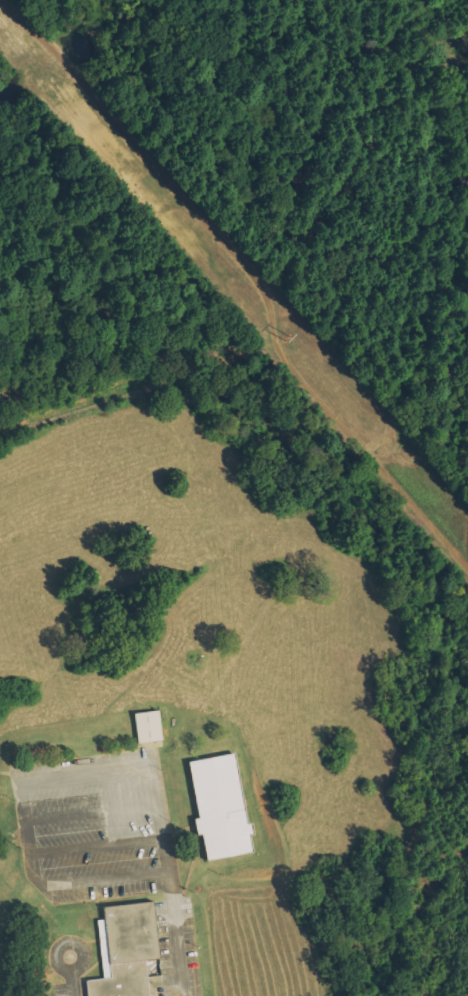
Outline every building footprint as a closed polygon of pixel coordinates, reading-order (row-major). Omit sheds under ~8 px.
[(165,740),(161,710),(137,714),(141,743),(165,740)] [(211,860),(256,852),(238,754),(193,762),(203,818),(198,819),(201,833),(206,832),(211,860)] [(160,994),(152,995),(151,983),(164,982),(157,903),(108,907),(109,920),(101,920),(105,979),(92,980),(93,995),(160,995),(160,994)]
